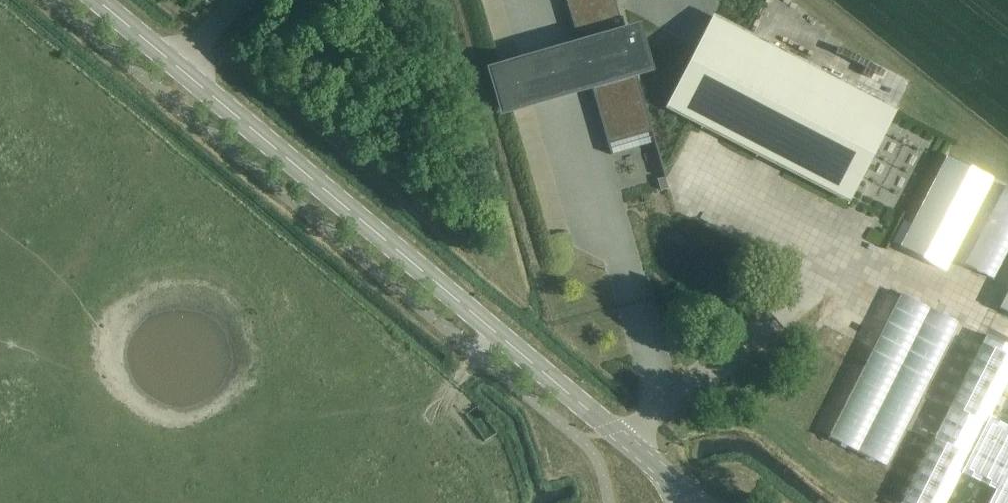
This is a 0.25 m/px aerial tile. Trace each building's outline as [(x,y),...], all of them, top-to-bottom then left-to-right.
[(578,42),(487,68),(501,117),(592,90),(611,156),(613,155),(610,144),(651,132),(665,179),(667,178),(637,77),(655,72),(641,23),(623,28),(615,0),(566,0),(578,42)] [(849,200),(895,110),(716,18),(669,108),(849,200)] [(947,272),(995,180),(947,156),(899,247),(947,272)] [(665,179),(659,180),(662,190),(669,188),(667,178),(665,179)] [(898,276),(896,286),(915,290),(917,279),(898,276)] [(999,310),(1007,314),(1007,293),(999,310)] [(873,352),(829,438),(887,467),(907,429),(959,324),(901,295),(873,352)] [(1007,381),(1007,344),(987,334),(902,502),(947,502),(1007,381)]
